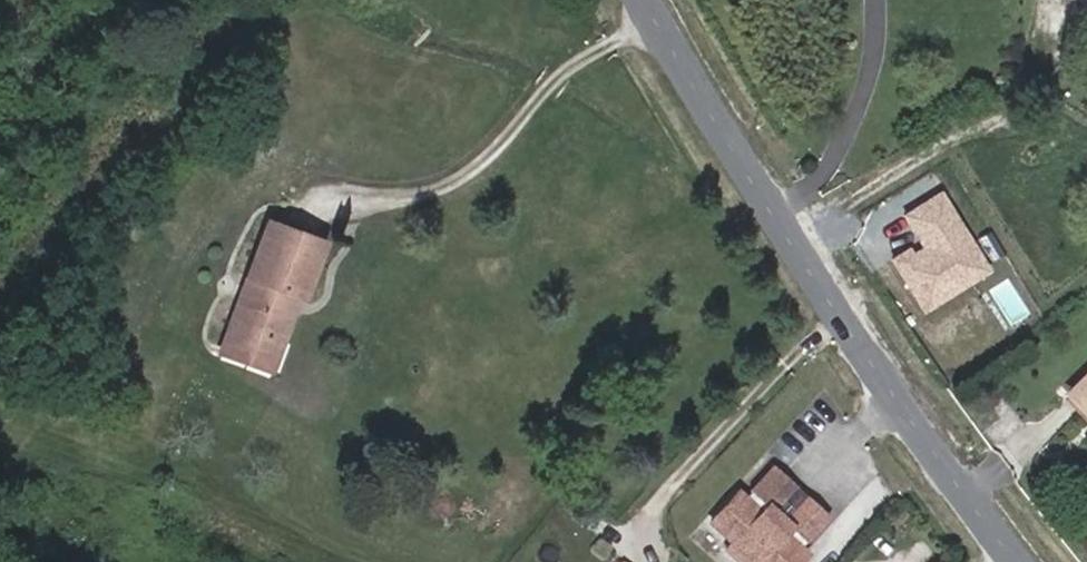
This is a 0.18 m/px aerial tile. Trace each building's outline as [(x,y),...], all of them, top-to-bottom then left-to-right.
[(891,257),(924,314),(996,273),(947,186),(902,212),(919,241),(891,257)] [(303,297),(323,242),(267,221),(218,351),(270,371),(283,337),(277,335),(292,293),(298,295),(303,297)] [(283,337),(298,295),(292,293),(277,335),(283,337)] [(1066,394),(1082,410),(1086,406),(1086,407),(1086,374),(1066,394)] [(825,517),(772,469),(745,498),(738,491),(710,522),(732,541),(726,548),(740,561),(796,561),(805,553),(798,546),(825,517)]
